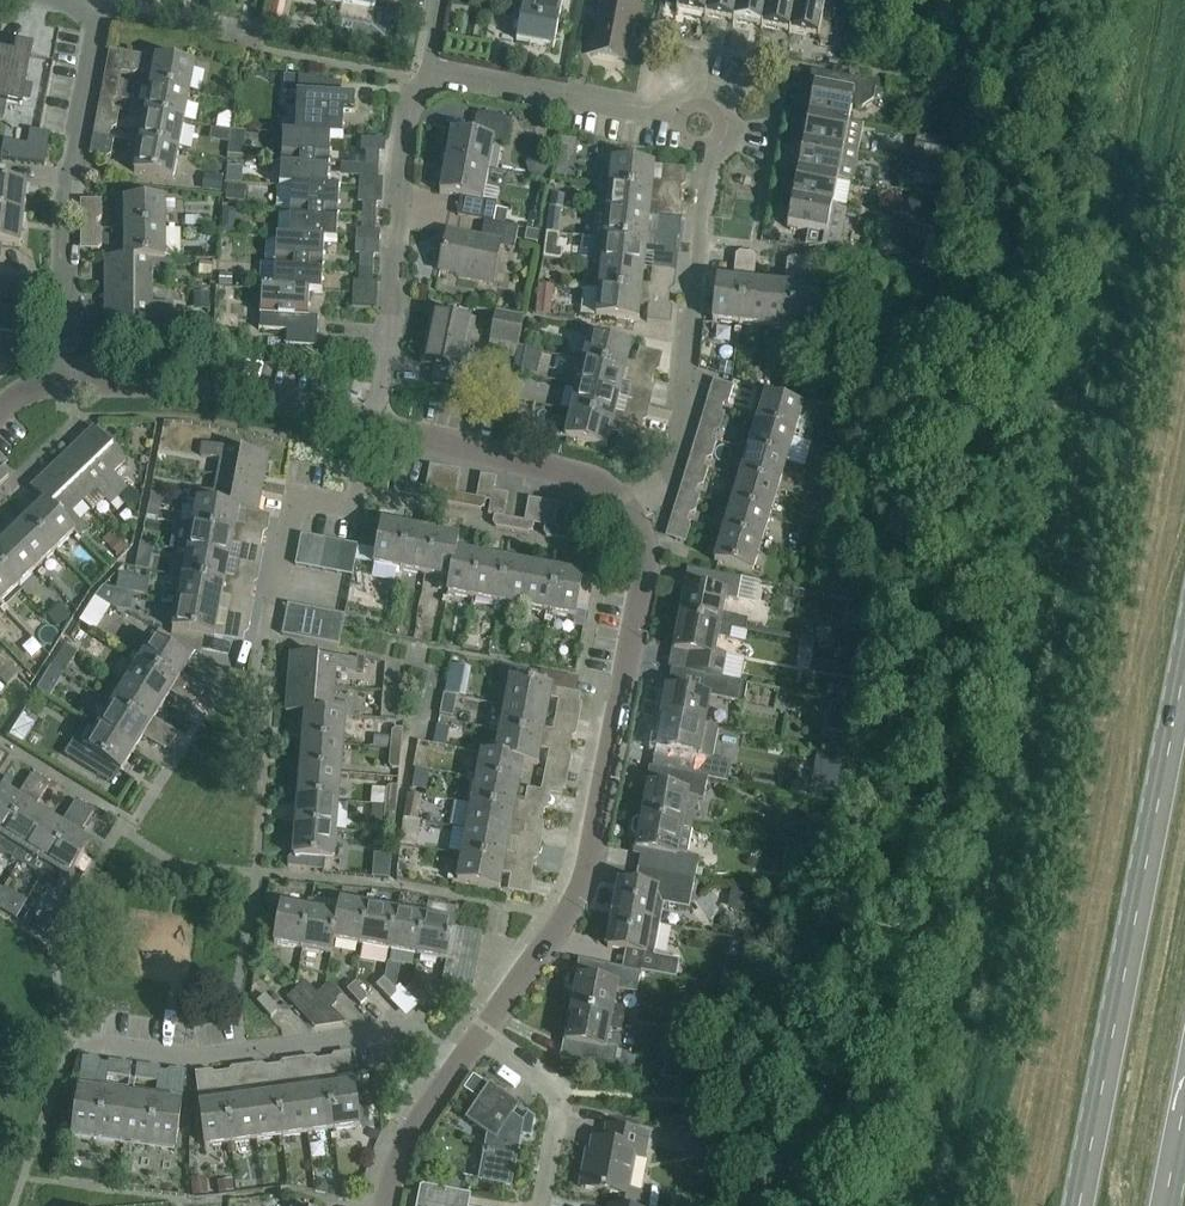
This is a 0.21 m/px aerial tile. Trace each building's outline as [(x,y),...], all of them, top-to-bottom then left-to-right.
[(279,0),(273,0),(269,19),(281,21),(285,1),(279,0)] [(316,1),(325,3),(324,7),(326,10),(331,11),(335,9),(336,5),(341,6),(338,22),(344,23),(342,34),(378,40),(384,12),(374,10),(376,0),(316,0),(316,1)] [(515,41),(553,48),(562,0),(523,0),(515,41)] [(585,53),(632,62),(635,42),(629,41),(633,24),(639,25),(642,6),(612,0),(595,0),(592,17),(597,18),(594,35),(589,34),(585,53)] [(676,11),(704,16),(707,0),(665,0),(664,7),(676,9),(676,11)] [(704,16),(732,22),(737,0),(707,0),(704,16)] [(766,0),(737,0),(732,22),(761,27),(766,0)] [(761,27),(788,32),(795,0),(766,0),(761,27)] [(829,0),(795,0),(788,32),(817,38),(817,39),(820,43),(826,45),(835,1),(829,0)] [(21,106),(32,48),(17,45),(15,56),(3,53),(0,52),(0,101),(21,106)] [(141,56),(113,51),(109,71),(133,75),(138,73),(141,56)] [(150,88),(189,95),(194,66),(155,59),(150,88)] [(810,82),(813,86),(808,115),(847,123),(850,107),(860,109),(872,101),(875,84),(810,71),(808,82),(810,82)] [(330,137),(330,138),(343,138),(344,113),(354,113),(355,97),(343,97),(343,84),(300,76),(299,94),(296,94),(294,134),(294,135),(330,137)] [(124,83),(113,81),(110,101),(117,102),(121,99),(124,83)] [(145,116),(183,123),(189,95),(150,88),(145,116)] [(119,111),(108,109),(104,129),(112,130),(116,128),(119,111)] [(808,115),(803,143),(856,153),(861,126),(847,123),(808,115)] [(183,123),(145,116),(139,144),(178,152),(183,123)] [(445,162),(488,170),(494,141),(507,143),(511,124),(476,117),(472,136),(450,131),(445,162)] [(31,131),(28,146),(47,149),(50,135),(31,131)] [(329,163),(330,138),(330,137),(294,135),(294,134),(281,133),(280,160),(329,163)] [(927,136),(923,156),(942,160),(946,140),(927,136)] [(113,139),(103,137),(99,157),(105,158),(110,155),(113,139)] [(563,137),(557,177),(566,179),(570,158),(577,159),(580,140),(563,137)] [(797,171),(836,179),(851,182),(856,153),(803,143),(797,171)] [(178,152),(139,144),(134,173),(173,180),(178,152)] [(364,164),(379,165),(380,152),(365,152),(364,164)] [(329,163),(280,160),(278,187),(290,188),(290,187),(327,189),(327,188),(329,163)] [(609,188),(680,195),(681,189),(677,184),(652,182),(653,166),(611,161),(609,188)] [(484,221),(491,223),(494,204),(482,201),(488,170),(445,162),(439,192),(461,198),(458,216),(484,221)] [(940,167),(916,163),(913,184),(936,188),(940,167)] [(379,165),(364,164),(364,178),(379,179),(379,165)] [(23,215),(26,184),(4,182),(6,167),(0,166),(0,213),(23,215)] [(797,171),(792,200),(831,207),(836,179),(797,171)] [(203,190),(221,192),(222,176),(204,174),(203,190)] [(225,200),(240,200),(241,185),(226,184),(225,200)] [(289,213),(338,216),(339,189),(327,188),(327,189),(290,187),(290,188),(289,213)] [(680,195),(609,188),(599,187),(597,212),(648,218),(650,202),(675,205),(679,202),(680,195)] [(551,194),(549,206),(560,208),(562,196),(551,194)] [(912,194),(908,214),(934,219),(938,199),(912,194)] [(792,200),(787,229),(807,232),(805,246),(838,250),(845,210),(831,207),(792,200)] [(101,201),(90,201),(91,221),(99,221),(102,218),(101,201)] [(125,230),(164,230),(163,201),(124,201),(125,230)] [(361,217),(376,217),(376,204),(362,204),(361,217)] [(549,208),(547,220),(559,221),(560,209),(549,208)] [(594,239),(675,246),(675,239),(672,235),(647,233),(648,218),(597,212),(594,239)] [(0,213),(0,244),(20,246),(23,215),(0,213)] [(324,240),(324,241),(336,242),(338,216),(289,213),(287,238),(324,240)] [(375,231),(375,229),(376,217),(361,217),(361,230),(375,231)] [(491,223),(484,221),(480,239),(447,231),(440,271),(459,275),(458,278),(491,285),(499,247),(514,250),(516,228),(491,223)] [(940,248),(942,230),(912,227),(911,245),(940,248)] [(102,229),(91,229),(91,250),(98,250),(102,246),(102,229)] [(164,230),(125,230),(125,258),(165,258),(164,230)] [(525,240),(537,243),(539,233),(527,230),(525,240)] [(323,266),(324,241),(324,240),(287,238),(275,237),(274,264),(323,266)] [(675,246),(594,239),(591,264),(601,265),(643,269),(645,253),(670,256),(674,253),(675,246)] [(717,279),(712,321),(739,324),(747,253),(740,252),(736,255),(733,281),(717,279)] [(764,326),(768,285),(753,283),(756,257),(753,254),(747,253),(739,324),(764,326)] [(358,268),(373,269),(373,256),(359,255),(358,268)] [(105,287),(152,287),(152,269),(172,270),(172,257),(165,258),(125,258),(105,258),(105,287)] [(768,285),(764,326),(790,329),(799,259),(791,258),(786,261),(783,286),(768,285)] [(799,259),(790,329),(816,332),(821,290),(805,288),(807,263),(804,259),(799,259)] [(309,292),(309,293),(321,294),(323,266),(274,264),(272,290),(309,292)] [(598,291),(670,298),(670,291),(667,287),(642,284),(643,269),(601,265),(598,291)] [(373,269),(358,268),(357,282),(372,283),(373,269)] [(218,284),(232,285),(232,274),(219,273),(218,284)] [(567,280),(567,305),(576,306),(577,281),(567,280)] [(152,287),(105,287),(106,315),(172,315),(172,304),(152,303),(152,287)] [(272,290),(260,289),(258,330),(286,332),(285,345),(316,347),(318,318),(308,317),(309,293),(309,292),(272,290)] [(670,298),(598,291),(595,317),(638,321),(640,305),(648,306),(647,322),(670,324),(672,308),(669,305),(670,298)] [(194,305),(209,305),(209,292),(194,293),(194,305)] [(549,315),(550,300),(536,299),(535,314),(549,315)] [(461,390),(464,372),(475,320),(431,311),(428,330),(432,331),(430,343),(425,342),(421,363),(436,366),(433,384),(461,390)] [(522,317),(495,312),(490,339),(517,344),(522,317)] [(190,325),(190,314),(176,315),(176,325),(190,325)] [(172,315),(106,315),(106,345),(152,345),(152,328),(172,328),(172,315)] [(0,323),(0,342),(17,344),(18,325),(0,323)] [(583,362),(653,379),(654,373),(651,368),(627,362),(631,346),(589,336),(583,362)] [(537,376),(539,364),(523,360),(520,372),(537,376)] [(577,387),(619,397),(622,382),(646,388),(651,386),(653,379),(583,362),(577,387)] [(722,384),(716,403),(723,405),(727,403),(732,387),(722,384)] [(619,397),(577,387),(571,412),(640,429),(642,423),(639,418),(615,412),(619,397)] [(756,424),(793,435),(802,407),(764,396),(756,424)] [(714,411),(708,431),(715,433),(719,431),(724,414),(714,411)] [(640,429),(571,412),(565,439),(606,448),(610,432),(634,438),(639,436),(640,429)] [(747,451),(785,462),(793,435),(756,424),(747,451)] [(119,497),(127,489),(113,475),(125,461),(93,429),(72,449),(119,497)] [(705,439),(700,458),(706,460),(711,458),(715,442),(705,439)] [(218,477),(262,486),(268,457),(203,444),(200,457),(221,461),(218,477)] [(72,449),(51,469),(83,503),(95,492),(110,506),(119,497),(72,449)] [(785,462),(747,451),(739,479),(777,491),(785,462)] [(697,466),(691,486),(698,488),(702,486),(707,469),(697,466)] [(44,502),(73,533),(76,536),(74,539),(77,542),(80,540),(83,543),(92,535),(71,514),(83,503),(51,469),(31,489),(44,502)] [(389,475),(376,472),(373,490),(386,493),(389,475)] [(262,486),(218,477),(215,493),(194,489),(192,502),(196,503),(238,511),(257,514),(262,486)] [(768,517),(777,491),(739,479),(731,507),(768,517)] [(412,498),(414,488),(394,484),(393,491),(395,495),(412,498)] [(141,499),(130,487),(120,497),(131,508),(141,499)] [(414,488),(412,498),(428,501),(432,498),(434,492),(414,488)] [(463,508),(464,498),(445,494),(443,500),(446,504),(463,508)] [(689,494),(683,513),(689,515),(694,513),(699,497),(689,494)] [(464,498),(463,508),(478,511),(483,508),(484,502),(464,498)] [(73,533),(44,502),(25,520),(54,551),(73,533)] [(191,527),(262,541),(263,534),(260,530),(236,525),(238,511),(196,503),(191,527)] [(760,545),(768,517),(731,507),(722,534),(760,545)] [(513,521),(492,517),(491,525),(493,527),(511,530),(513,521)] [(54,551),(25,520),(7,538),(36,569),(54,551)] [(531,532),(532,525),(513,521),(511,530),(527,533),(531,532)] [(680,521),(675,540),(685,543),(689,528),(687,523),(680,521)] [(398,570),(407,528),(381,523),(373,565),(398,570)] [(187,552),(229,560),(231,545),(256,550),(261,547),(262,541),(191,527),(187,552)] [(543,533),(545,537),(562,540),(564,531),(544,527),(543,533)] [(424,575),(431,533),(407,528),(398,570),(424,575)] [(582,541),(583,534),(564,531),(562,540),(577,543),(582,541)] [(449,580),(455,551),(457,538),(431,533),(424,575),(449,580)] [(760,545),(722,534),(714,561),(752,573),(760,545)] [(309,568),(314,538),(299,535),(293,565),(309,568)] [(117,537),(108,545),(118,556),(127,548),(117,537)] [(0,544),(0,568),(17,586),(36,569),(7,538),(0,544)] [(322,570),(327,540),(314,538),(309,568),(322,570)] [(327,540),(322,570),(336,573),(341,543),(327,540)] [(351,576),(357,546),(341,543),(336,573),(351,576)] [(473,599),(480,556),(455,551),(449,580),(447,594),(473,599)] [(229,560),(187,552),(182,578),(252,591),(253,585),(250,580),(226,576),(229,560)] [(498,604),(506,561),(480,556),(473,599),(498,604)] [(524,609),(532,566),(506,561),(498,604),(524,609)] [(532,566),(524,609),(549,613),(557,571),(532,566)] [(17,586),(0,568),(0,603),(17,586)] [(557,571),(549,613),(574,618),(582,576),(557,571)] [(684,592),(679,619),(731,629),(745,632),(746,626),(747,620),(734,617),(722,615),(725,598),(736,600),(741,579),(707,573),(704,591),(687,587),(685,587),(684,592)] [(133,580),(117,577),(115,591),(131,594),(133,580)] [(252,591),(182,578),(177,604),(219,612),(222,596),(247,601),(251,598),(252,591)] [(219,612),(177,604),(172,629),(206,636),(203,648),(236,654),(238,641),(242,642),(244,635),(241,631),(216,626),(219,612)] [(294,638),(300,608),(286,605),(281,635),(294,638)] [(308,640),(314,610),(300,608),(294,638),(308,640)] [(322,643),(328,613),(314,610),(308,640),(322,643)] [(328,613),(322,643),(336,645),(342,616),(328,613)] [(674,645),(673,652),(689,655),(686,671),(704,675),(706,675),(722,678),(725,661),(726,656),(714,654),(717,638),(729,640),(731,629),(679,619),(674,645)] [(139,661),(200,699),(204,693),(203,688),(181,675),(189,662),(153,639),(139,661)] [(60,651),(73,659),(77,652),(65,645),(60,651)] [(290,654),(288,683),(334,687),(336,670),(356,672),(357,660),(290,654)] [(125,683),(162,705),(170,692),(192,706),(197,705),(200,699),(139,661),(125,683)] [(7,686),(20,674),(12,666),(0,677),(0,679),(7,686)] [(63,675),(51,667),(37,689),(50,697),(63,675)] [(666,688),(660,718),(705,727),(710,696),(738,702),(741,682),(722,678),(706,675),(704,675),(700,694),(670,689),(668,688),(666,688)] [(505,707),(547,715),(550,699),(574,703),(579,702),(580,693),(510,680),(505,707)] [(112,705),(173,742),(177,737),(176,731),(154,717),(162,705),(125,683),(112,705)] [(334,687),(288,683),(285,712),(305,714),(345,718),(352,718),(353,705),(333,703),(334,687)] [(173,742),(112,705),(98,727),(134,749),(142,736),(162,749),(169,749),(173,742)] [(547,715),(505,707),(500,732),(570,745),(572,737),(569,734),(544,730),(547,715)] [(305,714),(302,741),(343,744),(345,718),(305,714)] [(660,718),(654,749),(656,749),(658,749),(688,755),(685,774),(687,774),(708,778),(727,782),(730,762),(712,759),(717,729),(705,727),(660,718)] [(134,749),(98,727),(86,719),(72,742),(84,749),(107,764),(102,772),(119,783),(123,777),(121,772),(120,772),(134,749)] [(445,746),(449,727),(437,725),(434,744),(445,746)] [(390,749),(401,750),(403,729),(397,728),(392,732),(390,749)] [(569,752),(570,745),(500,732),(496,755),(523,761),(523,762),(537,765),(540,750),(565,754),(569,752)] [(300,770),(340,774),(343,744),(302,741),(300,770)] [(401,750),(390,749),(389,765),(392,769),(399,769),(401,750)] [(518,787),(523,762),(523,761),(496,755),(481,753),(476,779),(518,787)] [(340,774),(300,770),(297,799),(338,802),(340,774)] [(646,790),(641,817),(694,827),(699,799),(704,800),(708,778),(687,774),(685,774),(668,771),(665,789),(648,786),(647,786),(646,790)] [(41,778),(35,774),(31,775),(17,797),(3,789),(0,794),(0,843),(41,778)] [(41,778),(0,843),(0,849),(20,862),(48,817),(34,808),(48,787),(46,782),(41,778)] [(515,802),(518,787),(476,779),(472,804),(542,818),(543,811),(540,807),(515,802)] [(561,795),(562,788),(559,784),(540,781),(538,791),(549,793),(561,795)] [(385,806),(395,807),(397,787),(391,786),(386,789),(385,806)] [(297,799),(294,828),(335,832),(338,802),(297,799)] [(60,825),(48,817),(20,862),(41,875),(84,806),(78,802),(74,803),(60,825)] [(541,824),(542,818),(472,804),(467,829),(508,838),(511,822),(536,827),(541,824)] [(84,806),(41,875),(57,885),(62,877),(69,881),(92,845),(78,836),(91,814),(90,809),(84,806)] [(395,807),(385,806),(384,824),(386,826),(394,827),(395,807)] [(634,822),(632,833),(635,837),(637,837),(636,844),(635,849),(645,851),(657,853),(653,871),(657,872),(695,879),(699,857),(689,855),(694,827),(641,817),(641,820),(638,820),(634,822)] [(335,832),(294,828),(292,856),(291,856),(288,860),(287,866),(327,870),(328,860),(333,860),(335,832)] [(505,853),(508,838),(467,829),(462,855),(532,868),(534,861),(530,858),(505,853)] [(531,875),(532,868),(462,855),(457,881),(498,888),(501,873),(526,878),(531,875)] [(619,883),(613,916),(660,925),(664,904),(689,909),(695,879),(657,872),(654,890),(638,887),(636,886),(619,883)] [(362,946),(369,906),(340,901),(338,914),(333,941),(362,946)] [(302,949),(309,909),(281,904),(274,944),(302,949)] [(390,951),(397,911),(369,906),(362,946),(390,951)] [(32,907),(25,920),(44,931),(51,919),(32,907)] [(309,909),(302,949),(330,954),(333,941),(338,914),(309,909)] [(419,957),(426,917),(397,911),(390,951),(419,957)] [(613,916),(607,947),(624,951),(630,952),(642,954),(639,972),(640,973),(676,979),(679,961),(654,956),(660,925),(613,916)] [(426,917),(419,957),(446,962),(447,956),(450,942),(452,927),(453,922),(426,917)] [(452,927),(450,942),(480,947),(482,933),(452,927)] [(480,947),(450,942),(447,956),(477,962),(480,947)] [(447,956),(446,962),(444,971),(474,976),(477,962),(447,956)] [(576,984),(571,1010),(623,1020),(625,1009),(613,1007),(617,990),(636,994),(640,973),(639,972),(636,972),(636,971),(626,969),(621,968),(605,965),(601,984),(577,979),(576,984)] [(384,979),(376,986),(391,1000),(396,995),(396,990),(384,979)] [(353,983),(345,990),(362,1007),(366,1002),(366,997),(353,983)] [(414,984),(406,992),(419,1006),(425,1001),(425,996),(414,984)] [(325,989),(318,997),(332,1010),(336,1005),(336,1000),(325,989)] [(296,993),(288,1000),(302,1015),(306,1011),(306,1005),(296,993)] [(266,995),(258,1003),(272,1018),(278,1013),(278,1008),(266,995)] [(566,1036),(565,1041),(589,1046),(586,1065),(613,1070),(617,1048),(606,1046),(609,1030),(621,1032),(623,1020),(571,1010),(566,1036)] [(354,1086),(338,1088),(336,1077),(353,1074),(350,1053),(335,1055),(330,1060),(324,1061),(333,1132),(359,1129),(354,1086)] [(98,1141),(105,1094),(106,1086),(107,1076),(109,1065),(102,1064),(98,1059),(84,1056),(81,1079),(94,1081),(93,1092),(78,1090),(72,1138),(98,1141)] [(107,1076),(106,1086),(128,1089),(132,1065),(109,1061),(109,1065),(107,1076)] [(302,1093),(307,1135),(333,1132),(324,1061),(317,1062),(314,1066),(317,1091),(302,1093)] [(157,1093),(160,1072),(161,1069),(138,1065),(134,1090),(157,1093)] [(272,1067),(281,1139),(307,1135),(302,1093),(286,1095),(283,1070),(279,1066),(272,1067)] [(251,1099),(256,1142),(281,1139),(272,1067),(266,1068),(263,1072),(266,1097),(251,1099)] [(156,1101),(149,1148),(176,1152),(182,1104),(168,1103),(169,1095),(172,1069),(171,1069),(166,1073),(160,1072),(157,1093),(156,1101)] [(221,1074),(230,1145),(256,1142),(251,1099),(236,1101),(233,1076),(228,1073),(221,1074)] [(230,1145),(221,1074),(216,1074),(212,1079),(215,1104),(200,1106),(205,1148),(230,1145)] [(473,1076),(463,1091),(479,1102),(467,1119),(488,1133),(485,1152),(482,1152),(482,1156),(484,1156),(479,1180),(510,1186),(520,1132),(532,1134),(535,1118),(528,1113),(522,1121),(513,1115),(519,1107),(517,1106),(489,1087),(473,1076)] [(105,1094),(98,1141),(123,1145),(130,1097),(105,1094)] [(130,1097),(123,1145),(149,1148),(156,1101),(130,1097)] [(640,1193),(626,1191),(632,1157),(643,1159),(647,1135),(607,1128),(604,1142),(592,1140),(588,1163),(585,1162),(580,1188),(620,1195),(619,1205),(638,1205),(640,1193)] [(444,1177),(443,1186),(460,1189),(462,1180),(444,1177)] [(422,1186),(418,1205),(468,1205),(470,1195),(422,1186)]
